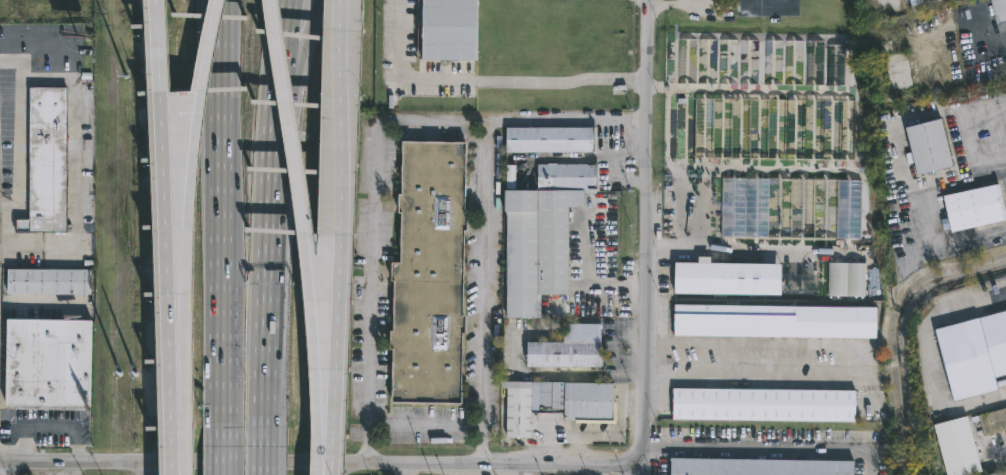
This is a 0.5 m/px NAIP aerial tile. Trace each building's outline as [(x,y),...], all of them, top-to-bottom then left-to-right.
[(423,62),(424,0),(477,0),(477,63),(423,62)] [(914,12),(911,0),(936,0),(938,6),(914,12)] [(981,25),(974,0),(1005,0),(1005,24),(998,26),(997,23),(986,27),(985,24),(981,25)] [(982,33),(985,47),(995,45),(997,56),(994,57),(996,61),(1000,60),(1003,70),(980,75),(979,72),(963,76),(960,64),(968,62),(965,47),(970,46),(968,36),(982,33)] [(759,84),(678,84),(678,39),(760,39),(759,84)] [(888,39),(891,53),(904,50),(912,87),(888,92),(880,56),(876,57),(872,43),(888,39)] [(824,41),(824,45),(844,46),(845,86),(764,86),(764,41),(824,41)] [(68,86),(67,232),(66,232),(66,235),(54,235),(54,232),(17,232),(15,222),(17,222),(17,219),(30,219),(30,86),(68,86)] [(857,101),(856,159),(675,156),(676,98),(857,101)] [(950,165),(914,174),(902,126),(938,117),(950,165)] [(508,152),(508,127),(595,127),(595,152),(508,152)] [(467,143),(466,212),(469,212),(469,230),(466,230),(464,316),(467,316),(466,332),(464,332),(462,403),(394,401),(395,349),(392,349),(392,331),(395,331),(396,281),(392,281),(393,262),(402,262),(403,213),(400,213),(400,194),(403,194),(404,142),(467,143)] [(538,167),(593,166),(593,190),(584,190),(538,190),(538,167)] [(862,180),(861,240),(722,237),(723,178),(862,180)] [(1005,217),(948,230),(940,194),(997,182),(1005,217)] [(538,190),(507,191),(507,319),(538,319),(538,295),(567,295),(567,208),(584,208),(584,190),(538,190)] [(713,256),(713,262),(765,263),(765,295),(677,293),(678,261),(700,261),(700,256),(713,256)] [(864,296),(827,296),(827,262),(864,262),(864,296)] [(91,294),(8,294),(8,269),(92,269),(91,294)] [(740,302),(740,305),(879,307),(879,338),(675,335),(676,304),(727,305),(727,302),(740,302)] [(938,329),(1005,311),(1005,375),(997,377),(1000,389),(957,400),(938,329)] [(93,320),(91,406),(7,405),(8,318),(93,320)] [(564,323),(602,324),(601,367),(528,366),(528,341),(563,341),(564,323)] [(502,382),(617,383),(616,422),(566,421),(566,414),(532,413),(531,438),(501,437),(502,382)] [(852,394),(852,421),(670,418),(671,388),(852,391),(852,394)] [(974,417),(1005,408),(1005,431),(986,436),(982,422),(976,423),(974,417)] [(857,461),(857,474),(673,474),(673,458),(857,461)]
